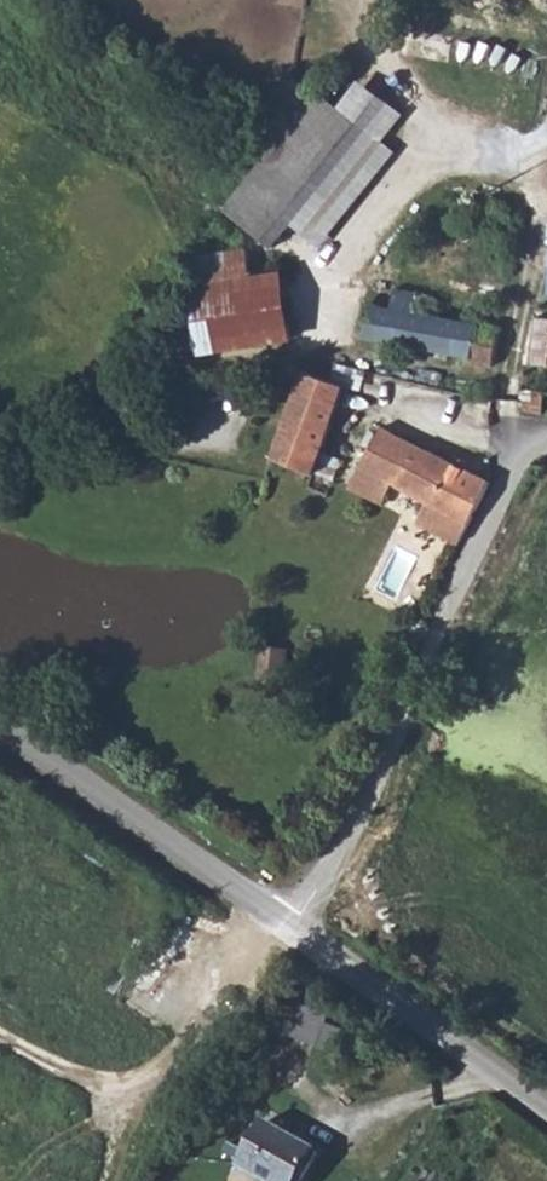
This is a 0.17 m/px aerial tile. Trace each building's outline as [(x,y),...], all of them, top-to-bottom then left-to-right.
[(295,114),(280,135),(292,206),(335,144),(295,114)] [(256,251),(189,259),(203,354),(288,342),(280,279),(260,280),(256,251)] [(364,305),(360,340),(424,352),(423,362),(443,365),(445,356),(466,361),(466,365),(490,370),(497,330),(438,317),(440,299),(395,289),(392,310),(364,305)] [(296,394),(270,458),(329,480),(336,463),(318,454),(345,389),(327,383),(300,372),(293,372),(291,382),(298,386),(296,394)] [(519,390),(520,411),(545,412),(544,392),(519,390)] [(421,524),(463,544),(487,481),(380,429),(351,490),(383,505),(393,486),(431,503),(421,524)] [(271,637),(269,677),(292,678),(295,637),(271,637)] [(265,1180),(293,1180),(311,1153),(264,1123),(237,1164),(265,1180)]
